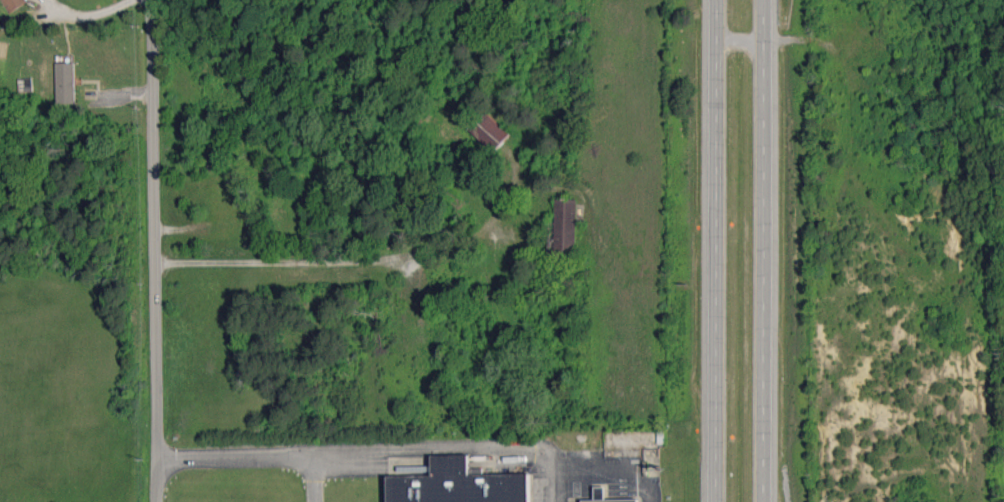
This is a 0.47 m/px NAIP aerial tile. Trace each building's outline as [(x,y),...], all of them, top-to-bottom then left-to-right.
[(26,4),(24,0),(0,0),(6,13),(26,4)] [(74,63),(56,63),(57,103),(75,103),(74,63)] [(489,143),(488,144),(494,150),(509,134),(488,115),(480,124),(486,130),(480,136),(489,143)] [(554,254),(575,254),(576,199),(555,199),(554,254)] [(482,474),(482,468),(468,468),(468,455),(431,455),(432,475),(388,476),(388,501),(530,501),(529,473),(482,474)]
